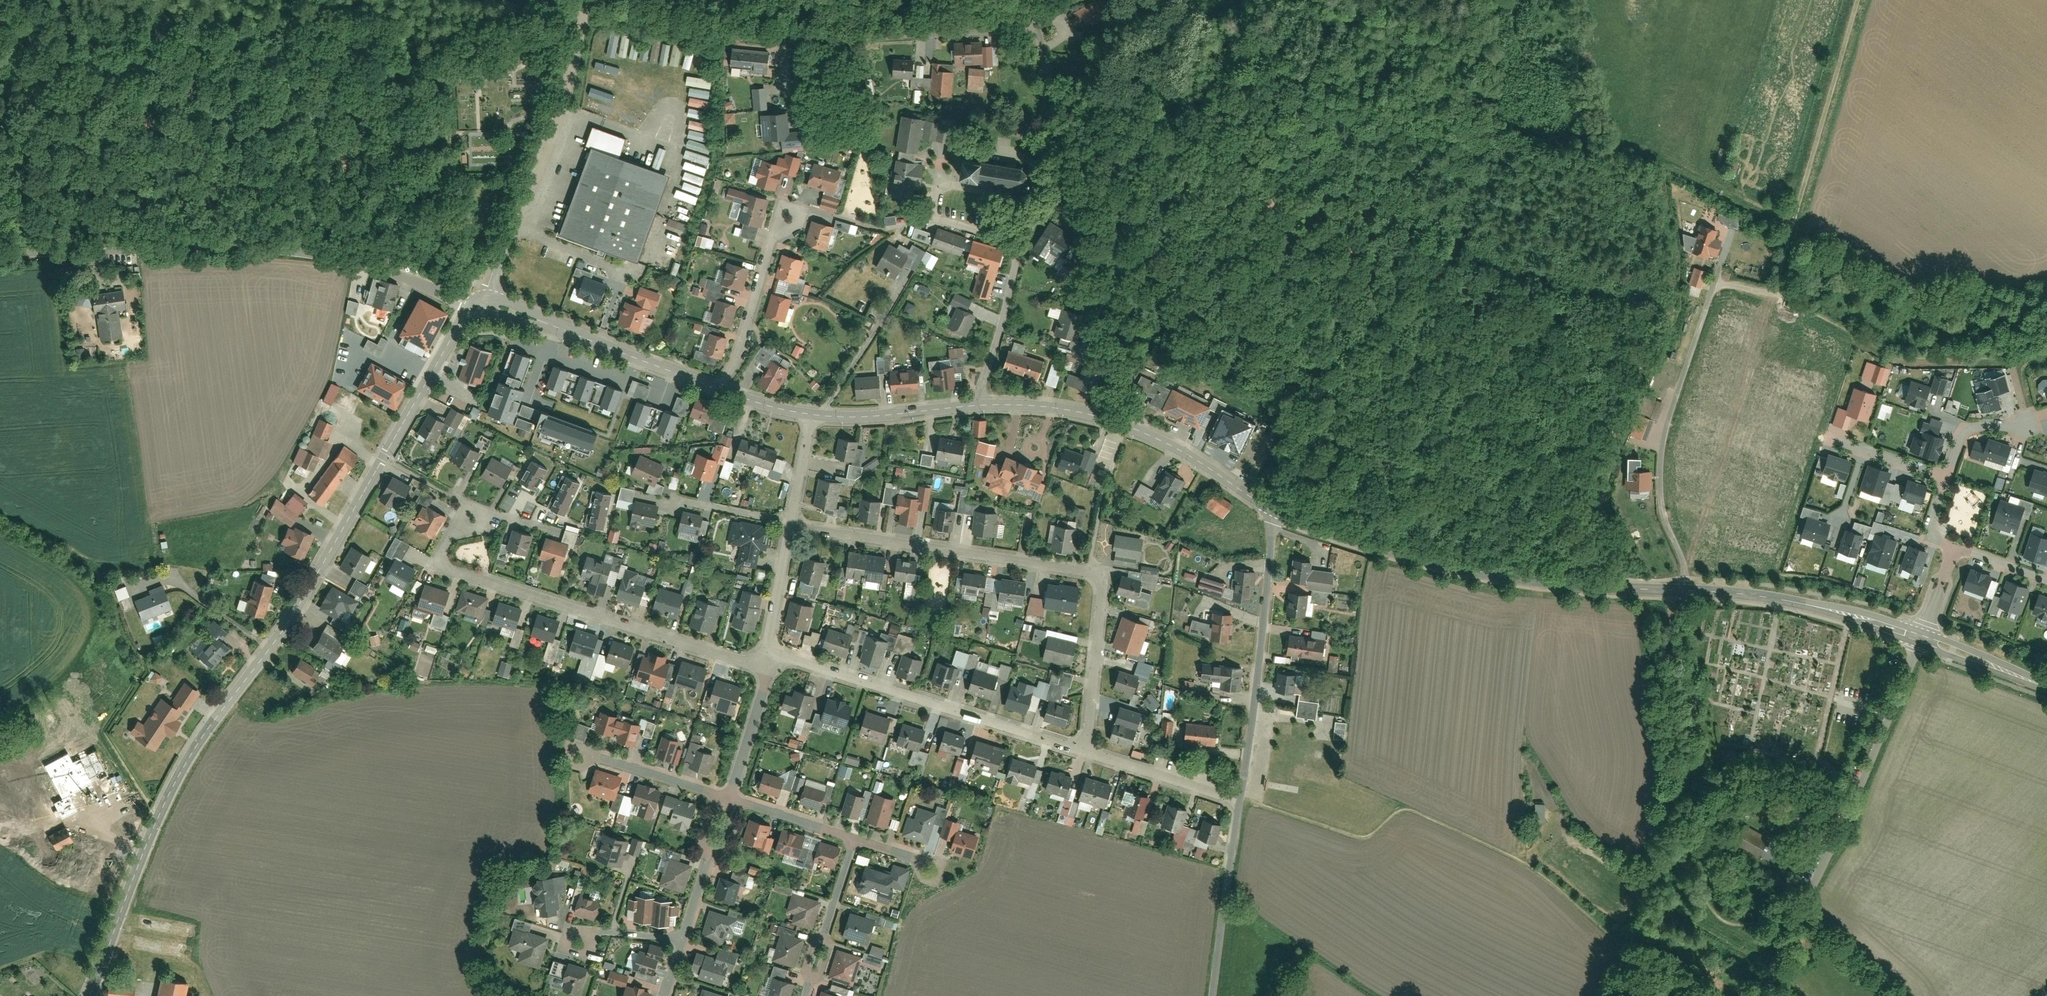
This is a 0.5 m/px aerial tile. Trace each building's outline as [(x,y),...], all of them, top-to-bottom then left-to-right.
[(1073,8),(1081,24),(1099,15),(1091,0),(1089,0),(1073,8)] [(630,58),(639,60),(646,38),(637,35),(630,58)] [(643,59),(692,68),(692,71),(701,73),(705,47),(647,37),(643,59)] [(956,44),(958,66),(985,64),(984,49),(983,42),(956,44)] [(995,48),(984,49),(985,64),(985,68),(996,67),(995,48)] [(771,75),(773,53),(736,49),(733,71),(771,75)] [(600,52),(597,60),(620,69),(623,61),(600,52)] [(915,77),(917,77),(918,61),(895,60),(894,77),(915,77)] [(597,64),(593,72),(616,80),(619,72),(597,64)] [(971,70),(970,92),(986,92),(987,70),(971,70)] [(936,78),(935,92),(935,98),(956,98),(957,72),(936,72),(936,78)] [(595,76),(593,83),(614,91),(617,83),(595,76)] [(917,77),(915,77),(915,91),(935,92),(936,78),(917,77)] [(593,86),(590,93),(611,102),(614,95),(593,86)] [(714,98),(715,90),(692,88),(691,96),(714,98)] [(755,89),(756,110),(770,109),(769,89),(755,89)] [(693,97),(691,105),(714,110),(715,102),(693,97)] [(591,99),(588,107),(612,115),(615,107),(591,99)] [(728,125),(738,124),(737,113),(727,114),(728,125)] [(764,116),(765,141),(793,140),(792,115),(764,116)] [(901,151),(919,154),(922,138),(924,120),(903,117),(898,151),(901,151)] [(714,132),(716,124),(691,118),(689,126),(714,132)] [(940,123),(924,120),(922,138),(937,141),(940,123)] [(595,128),(588,145),(594,148),(561,234),(640,264),(674,178),(620,158),(627,141),(595,128)] [(713,142),(715,136),(693,129),(691,136),(713,142)] [(695,140),(692,147),(713,155),(716,148),(695,140)] [(691,150),(688,158),(709,165),(712,157),(691,150)] [(900,160),(917,163),(919,154),(901,151),(900,160)] [(757,185),(778,192),(784,173),(799,178),(805,160),(788,155),(787,158),(780,156),(778,165),(764,161),(757,185)] [(1732,159),(1728,174),(1737,177),(1742,161),(1732,159)] [(898,160),(892,197),(920,202),(926,165),(917,163),(900,160),(898,160)] [(962,178),(1020,188),(1028,184),(1030,174),(1023,169),(965,160),(962,178)] [(701,193),(706,176),(707,177),(710,168),(687,161),(679,186),(701,193)] [(809,186),(837,195),(844,172),(816,163),(809,186)] [(760,227),(763,228),(772,200),(732,188),(729,200),(744,205),(739,221),(747,223),(760,227)] [(844,200),(826,195),(823,208),(841,212),(844,200)] [(1719,221),(1741,228),(1744,219),(1722,212),(1719,221)] [(888,225),(899,223),(897,214),(886,216),(888,225)] [(669,225),(685,229),(686,222),(670,218),(669,225)] [(837,220),(835,228),(858,234),(860,226),(837,220)] [(1716,226),(1699,220),(1688,253),(1707,259),(1709,254),(1714,255),(1720,238),(1713,236),(1716,226)] [(1061,256),(1074,234),(1052,221),(1032,253),(1045,261),(1052,251),(1061,256)] [(806,246),(828,252),(835,228),(813,222),(806,246)] [(757,240),(760,227),(747,223),(743,236),(757,240)] [(914,238),(934,246),(937,235),(917,228),(914,238)] [(963,256),(969,239),(940,228),(937,235),(934,246),(963,256)] [(714,250),(717,240),(700,236),(697,246),(714,250)] [(982,267),(999,271),(1004,247),(973,241),(968,265),(982,267)] [(901,244),(898,250),(911,257),(907,265),(918,271),(928,252),(914,244),(911,250),(901,244)] [(878,268),(898,280),(907,265),(911,257),(898,250),(890,246),(878,268)] [(782,279),(799,284),(801,279),(806,261),(784,255),(777,278),(782,279)] [(725,285),(745,291),(752,270),(730,263),(723,284),(725,285)] [(584,276),(592,279),(595,272),(578,266),(576,273),(584,276)] [(993,299),(999,271),(982,267),(976,296),(993,299)] [(1708,270),(1694,267),(1689,287),(1703,290),(1708,270)] [(578,295),(600,303),(606,283),(592,279),(584,276),(578,295)] [(779,287),(804,294),(808,281),(801,279),(799,284),(782,279),(779,287)] [(83,280),(69,283),(71,299),(76,304),(84,303),(90,307),(94,307),(95,314),(97,313),(101,340),(121,337),(117,310),(126,309),(123,292),(92,296),(93,300),(89,300),(85,298),(83,280)] [(393,311),(398,285),(378,281),(372,307),(393,311)] [(723,292),(725,285),(723,284),(710,281),(708,288),(711,289),(723,292)] [(694,292),(704,295),(706,287),(696,285),(694,292)] [(920,293),(928,297),(932,288),(924,285),(920,293)] [(642,287),(636,304),(652,309),(659,311),(665,294),(642,287)] [(779,287),(777,295),(793,300),(802,302),(804,294),(779,287)] [(723,292),(711,289),(709,297),(719,300),(725,302),(728,294),(723,292)] [(960,307),(969,312),(974,301),(958,292),(952,303),(960,307)] [(767,318),(786,324),(793,300),(777,295),(774,295),(767,318)] [(350,299),(347,313),(358,315),(360,301),(350,299)] [(399,344),(414,352),(418,344),(427,349),(446,313),(420,299),(400,334),(403,336),(399,344)] [(725,302),(719,300),(713,322),(733,328),(739,306),(725,302)] [(636,304),(627,301),(619,325),(644,333),(652,309),(636,304)] [(1054,305),(1051,315),(1061,318),(1064,308),(1054,305)] [(948,328),(966,338),(977,316),(969,312),(960,307),(948,328)] [(1059,337),(1077,341),(1083,316),(1065,311),(1059,337)] [(712,334),(721,336),(722,330),(697,323),(695,329),(712,334)] [(724,359),(730,339),(721,336),(712,334),(706,354),(720,358),(724,359)] [(382,357),(390,339),(383,336),(380,343),(370,338),(365,349),(382,357)] [(497,354),(473,345),(467,362),(461,379),(485,388),(497,354)] [(795,356),(803,359),(807,349),(799,346),(795,356)] [(952,358),(967,357),(967,349),(952,350),(952,358)] [(518,421),(528,391),(522,389),(533,357),(512,350),(491,411),(518,421)] [(718,366),(720,358),(706,354),(697,351),(695,359),(718,366)] [(1007,376),(1038,385),(1044,362),(1013,353),(1007,376)] [(894,373),(896,373),(896,356),(887,357),(887,360),(888,373),(894,373)] [(1889,364),(1865,357),(1859,375),(1884,382),(1889,364)] [(880,374),(888,373),(887,360),(879,360),(880,374)] [(1095,390),(1101,369),(1069,360),(1063,382),(1095,390)] [(761,385),(779,394),(791,371),(774,361),(761,385)] [(1053,363),(1049,384),(1060,386),(1063,365),(1053,363)] [(395,408),(408,383),(372,364),(359,389),(395,408)] [(548,386),(561,391),(568,370),(555,365),(548,386)] [(1987,383),(1973,387),(1979,409),(2000,402),(1996,389),(2007,386),(2001,366),(1983,371),(1987,383)] [(958,389),(956,368),(933,371),(936,392),(958,389)] [(1948,373),(1934,370),(1931,382),(1930,386),(1944,389),(1948,373)] [(894,394),(922,393),(921,372),(896,373),(894,373),(894,394)] [(1149,403),(1165,410),(1176,389),(1146,373),(1139,387),(1153,395),(1149,403)] [(580,374),(573,395),(589,400),(596,380),(580,374)] [(1931,382),(1909,375),(1901,399),(1924,406),(1930,386),(1931,382)] [(883,399),(882,376),(857,377),(857,400),(883,399)] [(629,395),(648,401),(654,385),(635,379),(629,395)] [(817,392),(821,387),(815,381),(811,385),(817,392)] [(1876,389),(1851,381),(1844,404),(1835,405),(1830,422),(1846,427),(1850,413),(1867,418),(1876,389)] [(334,404),(343,386),(333,382),(325,400),(334,404)] [(625,390),(609,385),(601,405),(617,411),(625,390)] [(1165,410),(1200,428),(1202,423),(1211,406),(1176,389),(1165,410)] [(680,396),(675,411),(688,415),(693,400),(680,396)] [(700,397),(693,415),(714,423),(721,405),(700,397)] [(1211,406),(1202,423),(1247,446),(1260,420),(1215,398),(1211,406)] [(652,407),(638,401),(631,422),(645,427),(652,407)] [(1875,415),(1888,419),(1892,407),(1879,403),(1875,415)] [(471,416),(480,419),(483,408),(474,406),(471,416)] [(448,422),(443,431),(454,437),(467,415),(454,408),(446,421),(448,422)] [(682,416),(666,410),(659,431),(674,436),(682,416)] [(446,421),(430,413),(419,433),(428,438),(437,443),(438,441),(443,431),(448,422),(446,421)] [(595,454),(602,435),(547,416),(541,435),(595,454)] [(974,435),(988,436),(989,421),(975,420),(974,435)] [(327,444),(334,426),(319,421),(307,453),(300,450),(294,466),(313,474),(318,461),(325,464),(332,446),(327,444)] [(1923,435),(1912,432),(1907,449),(1937,458),(1945,432),(1925,426),(1923,435)] [(1982,440),(1971,436),(1965,452),(2004,466),(2013,441),(1985,431),(1982,440)] [(478,447),(490,451),(493,439),(482,435),(478,447)] [(437,443),(428,438),(423,446),(435,453),(441,442),(438,441),(437,443)] [(780,451),(744,438),(737,457),(773,470),(780,451)] [(837,459),(857,463),(860,448),(861,442),(841,438),(837,459)] [(942,439),(939,459),(964,463),(967,443),(942,439)] [(997,444),(981,441),(977,465),(992,467),(993,462),(997,444)] [(454,460),(473,470),(483,453),(464,442),(454,460)] [(719,442),(714,458),(721,460),(727,462),(732,446),(719,442)] [(868,450),(860,448),(857,463),(857,465),(865,466),(868,450)] [(1849,456),(1825,448),(1818,470),(1842,478),(1849,456)] [(357,459),(343,449),(309,500),(323,509),(357,459)] [(1080,471),(1086,456),(1067,449),(1061,464),(1080,471)] [(1086,456),(1080,471),(1092,476),(1101,454),(1089,449),(1086,456)] [(693,474),(714,481),(721,460),(714,458),(700,453),(693,474)] [(924,464),(935,466),(936,455),(926,453),(924,464)] [(505,485),(515,468),(492,455),(481,475),(504,487),(505,485)] [(667,466),(643,455),(634,475),(658,487),(667,466)] [(991,488),(1010,496),(1016,481),(1038,490),(1044,476),(1036,472),(1038,468),(1006,455),(1002,466),(993,462),(992,467),(987,479),(993,482),(991,488)] [(1626,473),(1638,472),(1638,466),(1641,466),(1641,459),(1626,459),(1626,473)] [(521,481),(538,490),(549,469),(533,460),(521,481)] [(1891,467),(1867,460),(1859,487),(1883,494),(1891,467)] [(2034,465),(2028,486),(2046,492),(2046,469),(2034,465)] [(1186,482),(1166,471),(1156,490),(1152,497),(1172,508),(1186,482)] [(1626,473),(1626,488),(1651,488),(1650,472),(1638,472),(1626,473)] [(1926,481),(1904,474),(1899,494),(1920,500),(1926,481)] [(403,503),(413,486),(392,475),(379,498),(392,505),(395,498),(403,503)] [(551,506),(569,515),(586,485),(568,475),(551,506)] [(815,505),(839,510),(840,505),(844,483),(820,478),(815,505)] [(1152,497),(1156,490),(1143,483),(1136,495),(1149,502),(1152,497)] [(923,498),(921,508),(931,510),(935,487),(924,486),(923,498)] [(621,508),(636,511),(638,502),(640,490),(625,487),(621,508)] [(890,487),(887,503),(901,505),(903,495),(904,489),(890,487)] [(426,505),(430,507),(436,496),(424,490),(418,501),(426,505)] [(591,526),(608,530),(616,496),(598,492),(591,526)] [(1215,494),(1206,507),(1223,519),(1232,506),(1215,494)] [(923,498),(903,495),(901,505),(900,513),(905,514),(903,523),(918,526),(921,508),(923,498)] [(307,506),(294,496),(285,508),(278,502),(269,513),(292,530),(300,520),(297,518),(307,506)] [(2025,503),(1999,496),(1991,525),(2016,532),(2025,503)] [(961,511),(970,513),(972,501),(972,498),(964,497),(961,511)] [(883,502),(863,499),(860,520),(880,523),(883,502)] [(970,513),(978,514),(978,510),(979,502),(972,501),(970,513)] [(658,527),(662,506),(638,502),(636,511),(633,529),(643,531),(645,525),(658,527)] [(414,527),(438,540),(450,518),(430,507),(426,505),(414,527)] [(848,507),(840,505),(838,515),(846,517),(848,507)] [(957,511),(939,508),(936,528),(954,531),(957,511)] [(705,515),(684,510),(681,523),(680,530),(701,535),(705,515)] [(1000,513),(978,510),(978,514),(974,533),(997,537),(1000,513)] [(1873,520),(1881,522),(1883,511),(1875,510),(1873,520)] [(1829,520),(1804,513),(1798,534),(1823,541),(1829,520)] [(773,527),(737,520),(733,543),(743,545),(739,564),(759,568),(763,549),(768,550),(773,527)] [(1861,530),(1842,524),(1835,547),(1854,553),(1861,530)] [(1053,549),(1075,553),(1079,528),(1057,525),(1053,549)] [(2029,525),(2020,553),(2045,561),(2046,554),(2046,531),(2029,525)] [(609,540),(620,543),(623,531),(612,528),(609,540)] [(529,556),(535,536),(514,530),(508,550),(529,556)] [(1896,537),(1873,530),(1865,558),(1888,565),(1896,537)] [(303,564),(313,539),(295,532),(294,534),(289,532),(282,548),(287,550),(284,557),(303,564)] [(1140,566),(1144,539),(1119,534),(1114,561),(1140,566)] [(396,559),(402,562),(411,544),(397,537),(388,555),(396,559)] [(562,576),(571,544),(547,537),(541,559),(547,561),(544,571),(562,576)] [(1927,547),(1907,540),(1898,565),(1919,572),(1927,547)] [(1168,547),(1173,551),(1177,545),(1172,541),(1168,547)] [(652,542),(650,550),(657,552),(659,544),(652,542)] [(341,566),(363,578),(374,558),(352,546),(341,566)] [(1182,553),(1191,556),(1193,551),(1184,547),(1182,553)] [(870,554),(852,551),(848,577),(866,580),(870,554)] [(870,554),(866,580),(885,582),(886,574),(889,557),(870,554)] [(604,595),(614,563),(589,556),(583,574),(592,577),(588,591),(604,595)] [(801,579),(823,585),(828,562),(807,557),(801,579)] [(386,579),(407,589),(417,570),(402,562),(396,559),(386,579)] [(500,566),(508,568),(509,561),(501,559),(500,566)] [(899,559),(896,579),(917,582),(920,562),(899,559)] [(1294,560),(1291,580),(1310,582),(1312,568),(1313,562),(1294,560)] [(1994,572),(1970,564),(1962,587),(1986,594),(1994,572)] [(693,578),(698,579),(701,566),(695,565),(693,578)] [(1144,572),(1161,575),(1162,569),(1145,566),(1144,572)] [(617,599),(643,607),(649,586),(638,583),(641,572),(627,567),(617,599)] [(1335,571),(1312,568),(1310,582),(1309,590),(1314,590),(1330,592),(1333,592),(1335,571)] [(1234,601),(1252,603),(1255,572),(1237,570),(1234,601)] [(1187,578),(1198,581),(1199,575),(1188,572),(1187,578)] [(988,591),(990,577),(965,573),(962,592),(987,595),(988,591)] [(1116,592),(1138,599),(1141,591),(1144,582),(1121,575),(1116,592)] [(1224,596),(1228,584),(1205,576),(1201,589),(1224,596)] [(2029,583),(2006,576),(1997,602),(2020,610),(2029,583)] [(688,577),(684,591),(694,594),(698,580),(688,577)] [(1002,593),(1001,600),(1026,604),(1029,582),(1005,579),(1002,593)] [(352,591),(363,597),(369,585),(358,580),(352,591)] [(1048,600),(1047,608),(1078,612),(1082,587),(1050,582),(1048,600)] [(264,621),(273,588),(254,583),(245,616),(264,621)] [(121,600),(132,595),(128,585),(117,590),(121,600)] [(439,613),(448,615),(454,592),(425,585),(419,608),(439,613)] [(350,623),(361,602),(333,587),(322,609),(350,623)] [(656,609),(682,617),(688,594),(663,587),(656,609)] [(171,612),(162,588),(148,593),(150,598),(135,603),(142,622),(171,612)] [(2038,588),(2031,608),(2046,614),(2046,591),(2038,588)] [(491,598),(465,590),(459,609),(485,617),(491,598)] [(745,590),(736,625),(756,631),(766,596),(745,590)] [(1313,596),(1313,601),(1329,603),(1330,592),(1314,590),(1313,596)] [(1002,593),(988,591),(987,595),(986,606),(1000,608),(1001,600),(1002,593)] [(1154,595),(1141,591),(1138,599),(1137,605),(1150,609),(1154,595)] [(1313,601),(1313,596),(1291,593),(1289,615),(1311,617),(1313,601)] [(1047,608),(1048,600),(1033,597),(1031,614),(1045,616),(1047,608)] [(693,627),(714,633),(721,606),(700,600),(693,627)] [(785,625),(809,631),(816,606),(792,600),(785,625)] [(527,609),(502,601),(495,622),(520,630),(521,628),(527,609)] [(448,615),(439,613),(436,626),(449,629),(452,616),(448,615)] [(562,620),(540,613),(533,634),(554,640),(556,641),(557,638),(562,620)] [(1212,639),(1232,641),(1234,614),(1214,613),(1213,624),(1212,637),(1212,639)] [(1132,651),(1141,653),(1150,624),(1124,616),(1115,646),(1132,651)] [(1212,637),(1213,624),(1195,619),(1192,631),(1212,637)] [(402,630),(410,632),(413,622),(404,620),(402,630)] [(228,635),(215,622),(205,632),(212,638),(195,655),(212,671),(232,650),(222,641),(228,635)] [(314,651),(337,662),(350,634),(328,623),(314,651)] [(528,630),(521,628),(520,630),(516,646),(523,648),(528,630)] [(601,635),(580,628),(573,649),(590,654),(594,656),(596,652),(601,635)] [(823,650),(848,658),(855,636),(830,628),(823,650)] [(814,634),(807,633),(805,642),(820,645),(823,632),(815,631),(814,634)] [(905,654),(911,656),(917,638),(901,633),(900,637),(895,651),(905,654)] [(374,647),(384,644),(381,634),(371,637),(374,647)] [(888,648),(890,642),(871,635),(862,661),(882,667),(888,648)] [(888,648),(895,651),(900,637),(893,635),(890,642),(888,648)] [(1078,643),(1050,635),(1044,657),(1072,665),(1078,643)] [(1328,640),(1291,636),(1290,655),(1326,659),(1328,640)] [(488,637),(485,644),(495,647),(497,641),(488,637)] [(556,641),(554,640),(547,660),(557,663),(564,640),(557,638),(556,641)] [(412,647),(421,651),(424,644),(415,640),(412,647)] [(611,656),(609,662),(630,668),(637,647),(616,640),(611,656)] [(437,653),(439,647),(428,644),(427,651),(437,653)] [(369,657),(374,650),(367,645),(362,653),(369,657)] [(956,663),(969,667),(973,654),(960,650),(956,663)] [(646,654),(637,680),(664,688),(672,663),(668,661),(669,657),(652,651),(650,656),(646,654)] [(1141,661),(1146,662),(1148,655),(1141,653),(1132,651),(1130,657),(1141,661)] [(594,656),(590,654),(583,677),(592,680),(601,653),(596,652),(594,656)] [(601,653),(592,680),(597,681),(599,676),(604,677),(609,662),(611,656),(601,653)] [(976,669),(979,670),(983,657),(973,653),(973,654),(969,667),(976,669)] [(899,674),(919,680),(925,661),(911,656),(905,654),(899,674)] [(1331,670),(1340,671),(1341,655),(1332,654),(1331,670)] [(311,684),(319,670),(302,660),(294,673),(311,684)] [(516,664),(505,660),(500,674),(512,678),(516,664)] [(684,661),(677,683),(702,691),(709,668),(684,661)] [(1141,661),(1137,674),(1140,675),(1149,677),(1153,664),(1146,662),(1141,661)] [(954,690),(961,669),(940,662),(933,683),(954,690)] [(1222,689),(1243,691),(1245,667),(1204,664),(1203,680),(1223,681),(1222,689)] [(969,690),(995,699),(1002,678),(979,670),(976,669),(969,690)] [(1124,695),(1133,698),(1135,693),(1140,675),(1137,674),(1121,669),(1115,689),(1125,692),(1124,695)] [(1052,699),(1062,703),(1065,693),(1069,694),(1075,675),(1064,671),(1060,684),(1054,682),(1054,683),(1049,698),(1052,699)] [(1297,693),(1299,674),(1280,672),(1278,691),(1297,693)] [(743,687),(718,679),(712,699),(718,701),(716,709),(734,714),(743,687)] [(1037,695),(1049,698),(1054,683),(1042,679),(1039,688),(1037,695)] [(200,693),(184,683),(172,703),(162,697),(145,725),(139,721),(131,735),(137,738),(135,740),(156,753),(166,736),(171,739),(181,724),(176,721),(184,708),(189,711),(200,693)] [(1037,695),(1039,688),(1021,683),(1020,687),(1012,685),(1005,706),(1031,715),(1037,695)] [(790,712),(811,718),(817,696),(797,690),(790,712)] [(1133,698),(1131,704),(1140,707),(1144,696),(1135,693),(1133,698)] [(1153,693),(1145,700),(1154,711),(1162,704),(1153,693)] [(1045,719),(1068,727),(1075,707),(1062,703),(1052,699),(1045,719)] [(827,716),(825,721),(850,728),(856,707),(831,700),(827,716)] [(1322,702),(1303,700),(1301,717),(1320,719),(1322,702)] [(1121,708),(1138,713),(1140,707),(1131,704),(1123,702),(1121,708)] [(1121,708),(1117,722),(1134,727),(1138,713),(1121,708)] [(894,718),(869,711),(863,731),(872,734),(871,739),(886,744),(894,718)] [(617,720),(618,716),(602,712),(596,733),(611,737),(613,731),(617,720)] [(825,721),(827,716),(818,714),(816,723),(814,730),(822,732),(825,721)] [(619,740),(637,745),(643,725),(626,719),(625,723),(621,734),(619,740)] [(621,734),(625,723),(617,720),(613,731),(621,734)] [(1173,737),(1175,721),(1165,720),(1163,736),(1173,737)] [(644,735),(654,738),(659,724),(649,721),(644,735)] [(814,730),(816,723),(808,721),(805,734),(812,736),(814,730)] [(1336,738),(1348,739),(1349,722),(1337,721),(1336,738)] [(929,730),(903,722),(898,743),(918,749),(923,750),(929,730)] [(1111,740),(1133,747),(1139,729),(1134,727),(1117,722),(1111,740)] [(1185,742),(1216,745),(1218,726),(1187,722),(1185,742)] [(587,741),(591,727),(581,723),(576,737),(587,741)] [(967,737),(947,731),(941,750),(962,755),(967,737)] [(657,757),(673,762),(677,748),(679,741),(664,736),(657,757)] [(791,746),(799,748),(801,741),(793,738),(791,746)] [(1005,748),(979,740),(974,760),(972,766),(998,774),(1005,748)] [(677,748),(673,762),(681,765),(686,751),(677,748)] [(710,774),(716,754),(698,749),(692,769),(710,774)] [(923,750),(918,749),(914,762),(928,766),(932,753),(923,750)] [(1136,750),(1134,755),(1143,758),(1145,753),(1136,750)] [(66,754),(44,764),(59,797),(53,800),(62,819),(80,811),(73,796),(111,778),(100,753),(72,766),(66,754)] [(850,755),(848,763),(861,766),(864,759),(850,755)] [(963,773),(967,758),(960,757),(955,775),(962,777),(963,773)] [(972,766),(974,760),(967,758),(963,773),(969,775),(972,766)] [(1039,765),(1014,758),(1009,778),(1033,785),(1034,781),(1038,768),(1039,765)] [(877,767),(885,770),(887,762),(879,759),(877,767)] [(842,776),(851,778),(854,767),(846,765),(842,776)] [(618,793),(624,777),(597,768),(590,792),(616,801),(618,793)] [(1045,770),(1038,768),(1034,781),(1041,783),(1045,770)] [(1075,777),(1053,770),(1047,790),(1069,796),(1075,777)] [(759,790),(781,796),(786,778),(765,772),(759,790)] [(795,789),(803,792),(806,784),(807,778),(799,776),(795,789)] [(1115,784),(1088,777),(1081,801),(1108,808),(1115,784)] [(881,781),(877,793),(884,795),(887,783),(881,781)] [(1041,783),(1034,781),(1033,785),(1029,799),(1037,801),(1041,783)] [(635,799),(633,804),(642,806),(640,815),(654,819),(663,790),(640,783),(635,799)] [(800,804),(822,810),(828,790),(806,784),(803,792),(800,804)] [(1152,797),(1134,792),(1128,815),(1139,818),(1146,820),(1152,797)] [(635,799),(618,793),(616,801),(613,809),(630,815),(633,804),(635,799)] [(844,814),(860,818),(866,797),(851,793),(844,814)] [(869,821),(890,827),(898,799),(884,795),(877,793),(869,821)] [(673,816),(679,798),(669,795),(663,812),(673,816)] [(673,816),(672,821),(692,828),(699,805),(679,798),(673,816)] [(1082,803),(1068,799),(1064,814),(1077,818),(1082,803)] [(1538,803),(1538,821),(1549,821),(1549,803),(1538,803)] [(1191,810),(1171,804),(1164,827),(1184,832),(1191,810)] [(935,823),(946,826),(948,818),(950,808),(940,805),(938,813),(935,823)] [(935,823),(938,813),(920,808),(917,818),(911,817),(905,836),(930,843),(935,823)] [(1090,819),(1087,827),(1103,834),(1113,812),(1104,808),(1099,822),(1090,819)] [(899,830),(902,820),(895,818),(892,827),(899,830)] [(942,837),(954,840),(957,830),(959,822),(948,818),(946,826),(942,837)] [(1146,820),(1139,818),(1135,833),(1147,836),(1151,821),(1146,820)] [(770,837),(774,826),(752,819),(745,840),(767,847),(770,837)] [(1224,824),(1207,819),(1201,839),(1218,844),(1224,824)] [(1753,852),(1762,835),(1744,825),(1734,842),(1753,852)] [(71,826),(52,834),(59,850),(78,841),(71,826)] [(785,829),(778,851),(800,858),(804,846),(807,836),(785,829)] [(951,851),(974,858),(981,836),(957,830),(954,840),(951,851)] [(623,868),(631,842),(605,834),(597,860),(623,868)] [(777,839),(770,837),(767,847),(765,852),(772,854),(777,839)] [(636,838),(632,853),(642,856),(646,842),(636,838)] [(820,851),(817,861),(837,867),(843,848),(823,841),(820,851)] [(820,851),(804,846),(800,858),(798,863),(814,868),(817,861),(820,851)] [(669,858),(681,862),(684,853),(669,848),(666,857),(669,858)] [(871,864),(873,856),(860,854),(859,862),(871,864)] [(687,893),(695,866),(681,862),(669,858),(661,885),(687,893)] [(896,875),(892,885),(905,889),(912,870),(895,864),(892,873),(896,875)] [(860,884),(890,893),(892,885),(896,875),(892,873),(866,865),(860,884)] [(737,870),(733,880),(743,884),(749,886),(753,875),(737,870)] [(559,907),(562,907),(560,892),(569,892),(568,876),(536,879),(539,909),(542,909),(543,915),(560,913),(559,907)] [(716,898),(736,905),(743,884),(733,880),(723,877),(716,898)] [(778,883),(776,890),(794,894),(796,887),(778,883)] [(577,914),(597,920),(603,899),(583,893),(577,914)] [(823,902),(795,893),(789,912),(796,914),(794,922),(815,928),(823,902)] [(635,920),(653,922),(655,901),(655,897),(637,896),(637,900),(632,899),(631,909),(636,910),(635,920)] [(653,922),(653,924),(672,926),(673,915),(680,916),(681,906),(674,905),(674,902),(655,901),(653,922)] [(740,919),(712,910),(703,938),(724,945),(729,932),(735,934),(740,919)] [(845,936),(871,944),(878,924),(879,921),(869,917),(853,912),(845,936)] [(870,912),(869,917),(879,921),(878,924),(886,926),(889,918),(870,912)] [(519,929),(532,933),(534,924),(517,918),(515,927),(519,929)] [(541,968),(550,938),(532,933),(519,929),(513,948),(523,951),(520,962),(541,968)] [(797,967),(806,938),(784,932),(775,960),(797,967)] [(873,954),(886,958),(889,949),(876,945),(873,954)] [(635,970),(657,976),(663,954),(642,948),(635,970)] [(719,948),(716,958),(732,963),(730,970),(735,972),(740,955),(719,948)] [(831,977),(855,985),(864,960),(865,957),(841,949),(831,977)] [(693,971),(701,973),(707,955),(699,952),(693,971)] [(865,957),(864,960),(883,966),(886,958),(873,954),(866,952),(865,957)] [(700,978),(725,986),(730,970),(732,963),(716,958),(707,955),(701,973),(700,978)] [(551,974),(565,978),(569,964),(556,960),(551,974)] [(570,962),(569,964),(565,978),(564,980),(568,982),(565,992),(577,995),(582,995),(591,968),(570,962)] [(776,977),(786,981),(790,970),(776,966),(772,976),(776,977)] [(609,983),(628,988),(629,986),(632,975),(613,970),(609,983)] [(162,974),(158,995),(183,995),(187,979),(162,974)] [(797,984),(786,981),(776,977),(770,995),(794,995),(797,984)] [(831,993),(839,995),(850,995),(852,990),(834,984),(831,993)] [(653,993),(629,986),(628,988),(626,995),(653,995),(653,993)]
